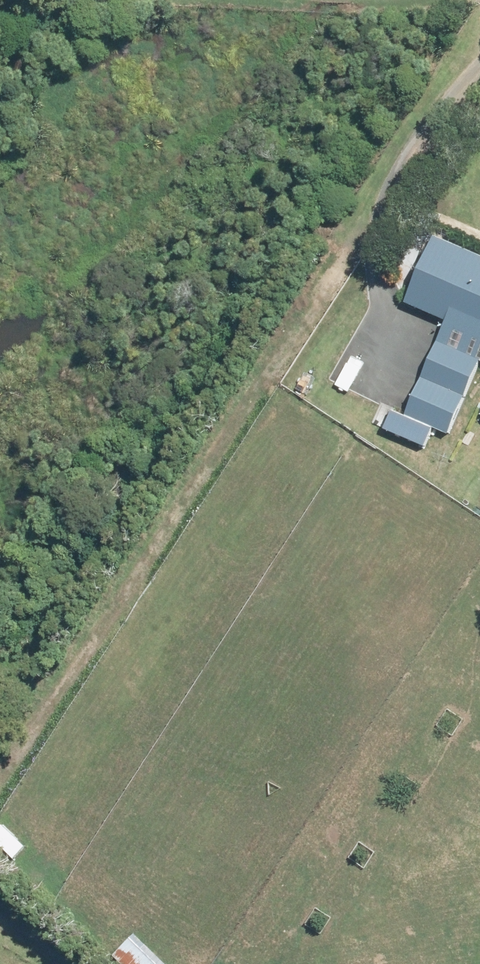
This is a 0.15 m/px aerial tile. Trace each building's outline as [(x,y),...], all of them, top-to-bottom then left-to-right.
[(435,237),(407,304),(448,321),(408,415),(394,409),(385,429),(428,447),(436,427),(453,434),(479,368),(479,256),(435,237)]
